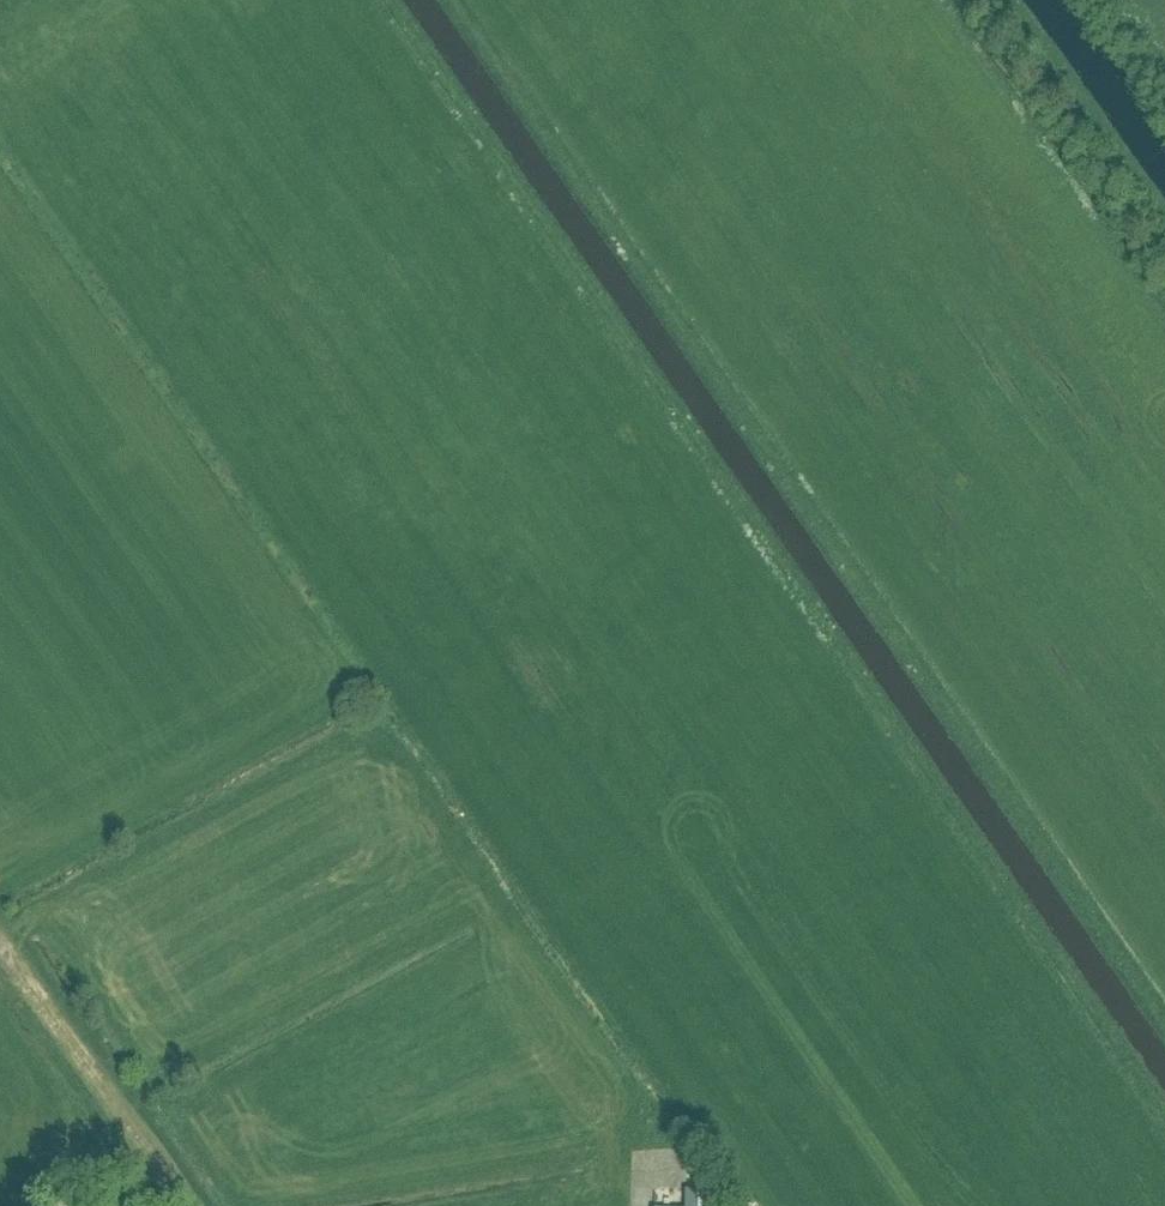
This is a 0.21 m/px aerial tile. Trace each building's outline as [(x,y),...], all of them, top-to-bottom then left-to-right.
[(683,1191),(683,1205),(697,1205),(698,1192),(683,1191)]
